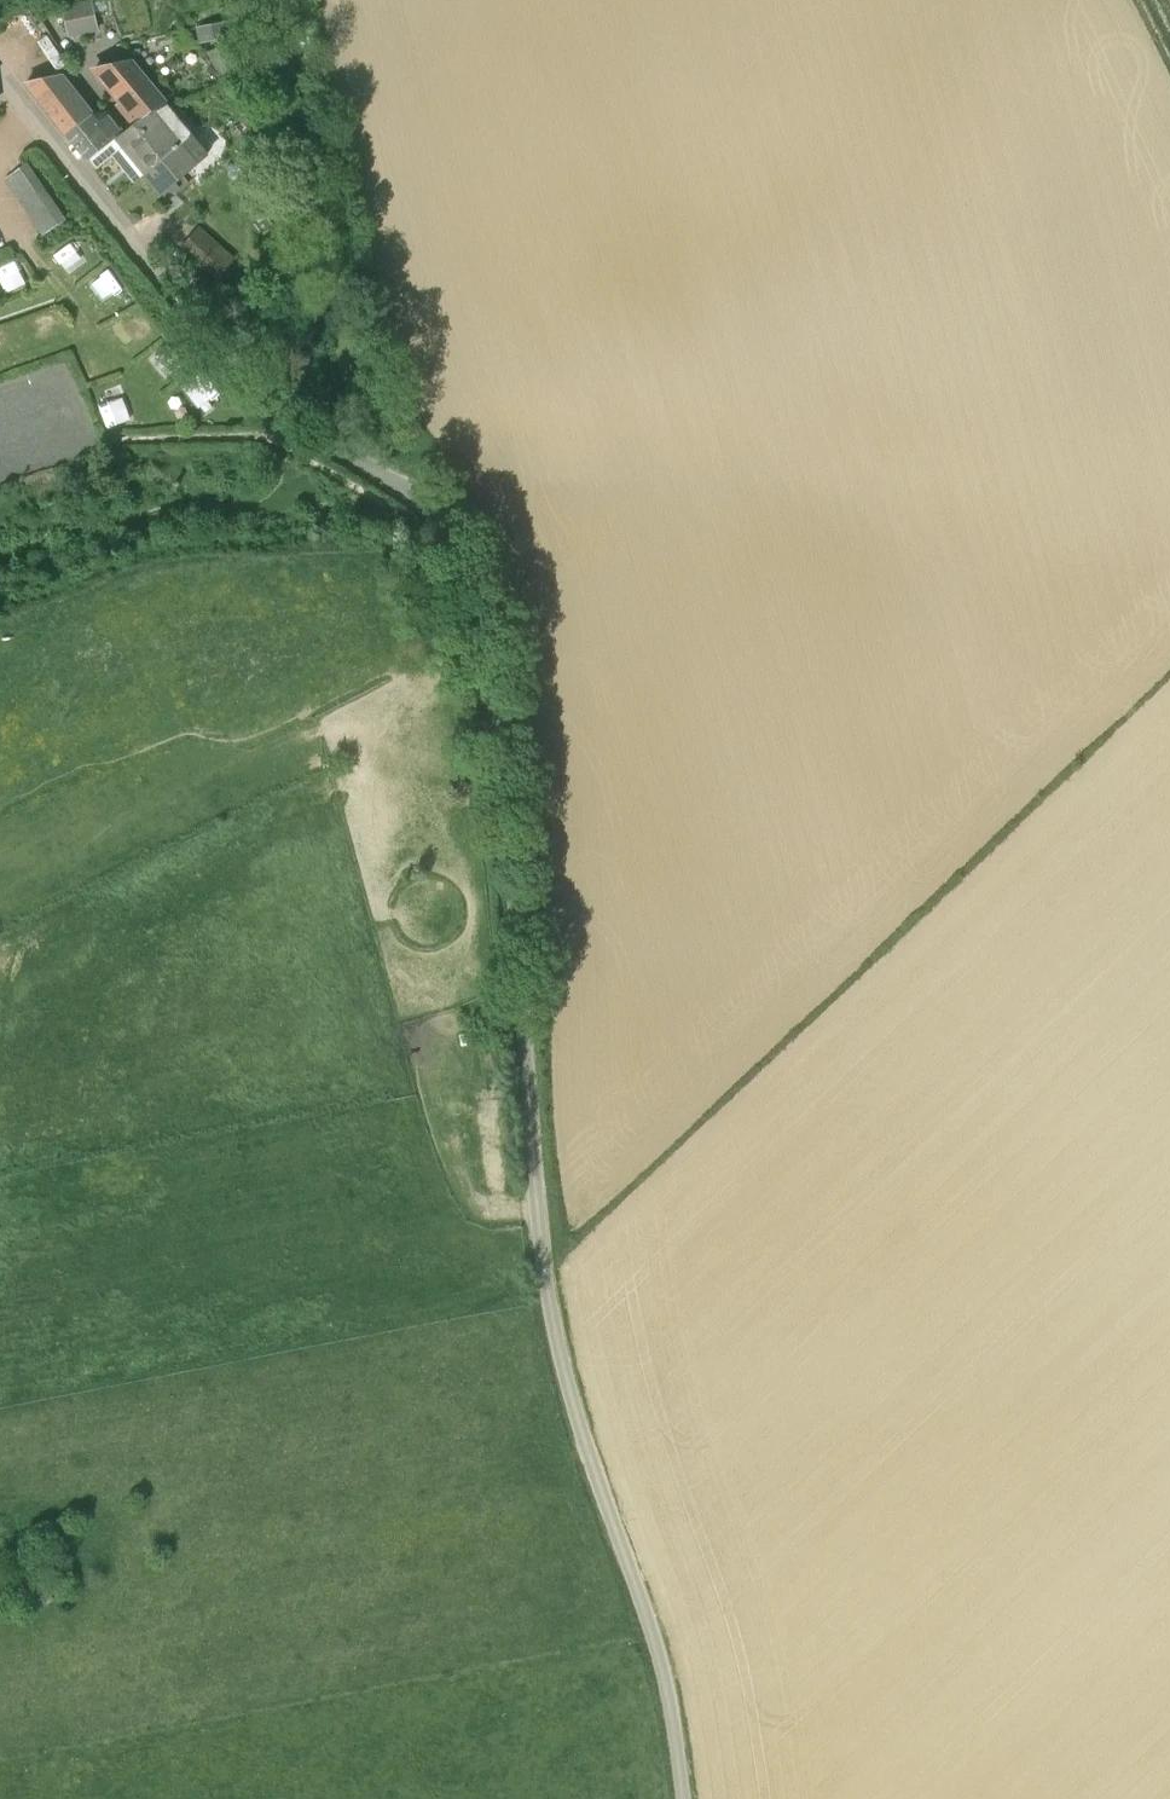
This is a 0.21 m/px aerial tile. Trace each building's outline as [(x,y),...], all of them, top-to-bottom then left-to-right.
[(61,5),(68,38),(99,31),(92,0),(86,0),(61,5)] [(316,18),(313,7),(302,10),(305,20),(316,18)] [(223,21),(196,26),(199,43),(226,38),(223,21)] [(228,41),(207,52),(219,77),(240,66),(228,41)] [(136,123),(164,103),(128,60),(96,66),(126,102),(121,106),(136,123)] [(88,115),(67,89),(40,97),(67,131),(88,115)] [(199,163),(181,142),(190,135),(164,103),(136,123),(123,132),(120,129),(114,135),(116,137),(123,146),(143,128),(166,155),(145,172),(163,193),(199,163)] [(114,135),(120,129),(107,112),(88,115),(67,131),(89,160),(116,137),(114,135)] [(123,146),(145,172),(166,155),(143,128),(123,146)] [(6,177),(45,233),(64,219),(26,164),(6,177)] [(232,260),(197,230),(183,246),(218,277),(232,260)] [(62,250),(71,270),(90,261),(81,241),(62,250)] [(29,284),(18,259),(0,268),(0,276),(8,293),(29,284)] [(15,348),(8,327),(0,329),(0,353),(15,348)] [(206,368),(186,384),(207,411),(227,394),(206,368)] [(127,393),(103,403),(113,427),(137,417),(127,393)]
